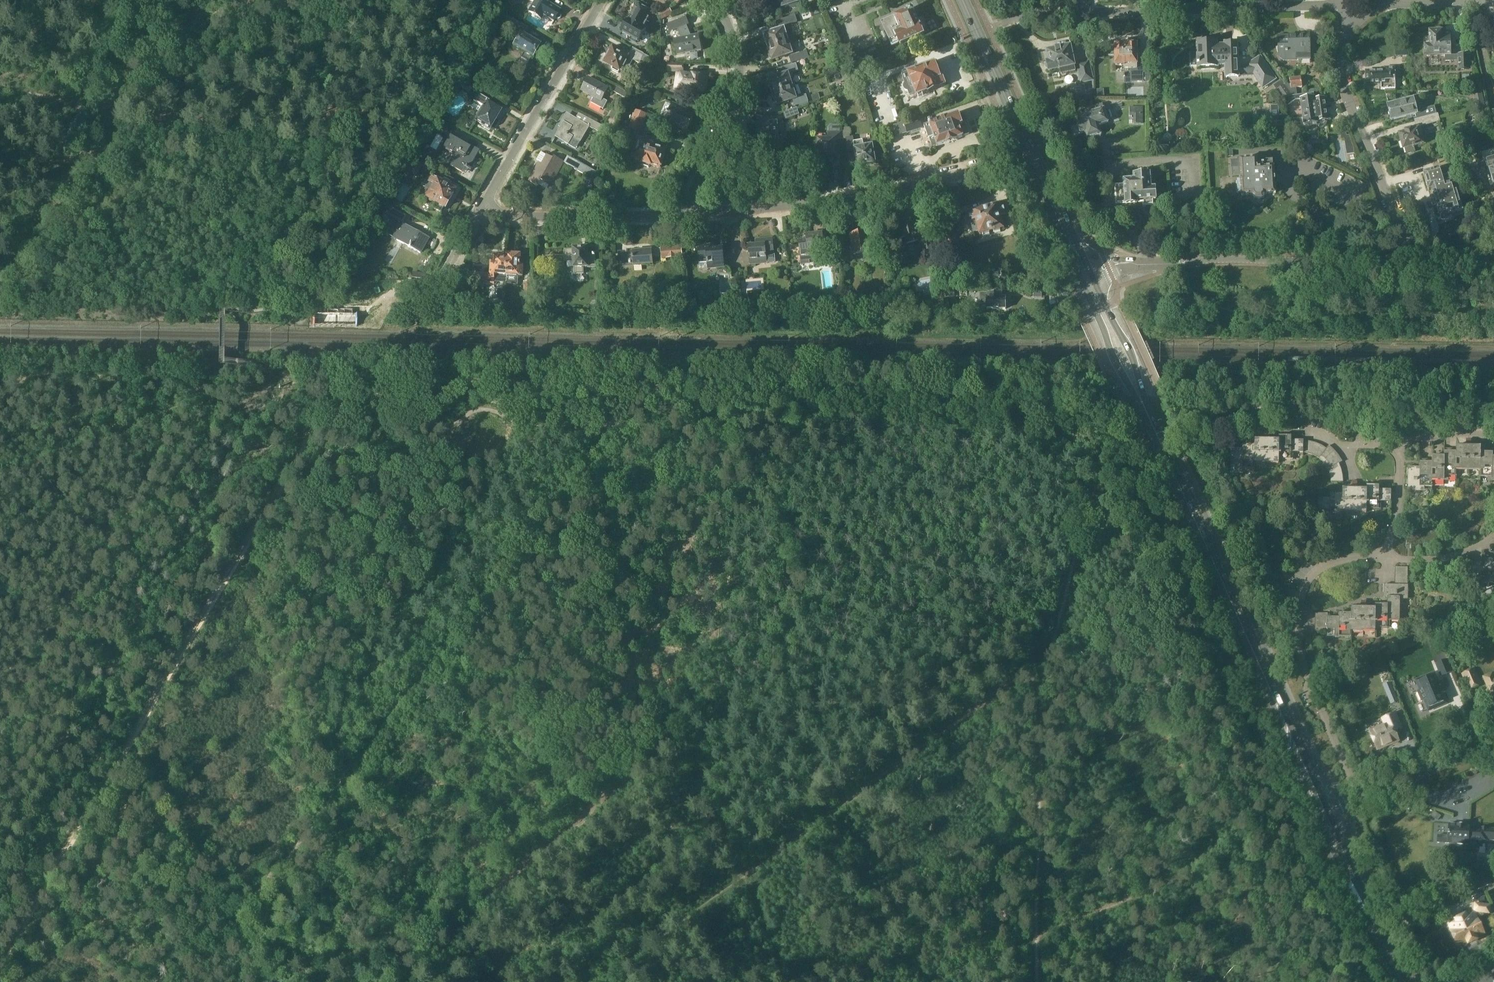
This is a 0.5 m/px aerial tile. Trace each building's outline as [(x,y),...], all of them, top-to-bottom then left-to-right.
[(557,7),(551,4),(552,3),(546,0),(535,0),(532,3),(531,3),(529,3),(528,4),(527,6),(527,8),(528,9),(529,10),(528,11),(542,19),(544,16),(553,21),(556,17),(557,18),(559,18),(560,17),(561,16),(561,14),(560,13),(559,12),(560,10),(557,7)] [(654,20),(658,13),(637,2),(637,3),(639,4),(630,20),(628,19),(622,31),(632,37),(631,39),(637,42),(638,40),(640,41),(647,28),(645,27),(650,17),(654,20)] [(659,14),(662,20),(673,15),(670,9),(659,14)] [(912,9),(900,14),(895,16),(895,17),(890,19),(882,23),(890,42),(891,41),(893,45),(894,45),(895,46),(900,44),(901,44),(924,34),(923,33),(929,31),(925,22),(925,21),(923,17),(917,20),(912,9)] [(502,10),(494,22),(500,26),(508,13),(502,10)] [(780,26),(798,21),(796,15),(778,20),(780,26)] [(678,55),(702,50),(699,34),(691,36),(687,25),(690,24),(687,17),(667,25),(670,32),(678,29),(682,38),(675,39),(678,55)] [(532,58),(540,44),(536,42),(538,40),(530,35),(529,38),(524,35),(528,28),(519,22),(514,31),(520,35),(513,47),(524,53),(521,57),(529,62),(531,57),(532,58)] [(769,47),(792,39),(787,26),(765,34),(765,36),(764,36),(763,38),(764,41),(766,42),(767,41),(769,47)] [(1425,46),(1425,56),(1445,55),(1445,61),(1451,61),(1458,61),(1457,55),(1451,55),(1451,34),(1446,34),(1446,31),(1438,31),(1437,30),(1434,30),(1432,31),(1430,31),(1430,46),(1425,46)] [(1285,61),(1311,60),(1310,34),(1290,35),(1279,36),(1279,47),(1277,47),(1280,57),(1283,55),(1285,61)] [(792,39),(769,47),(770,52),(769,54),(770,57),(771,58),(772,58),(773,60),(796,52),(792,39)] [(1190,53),(1191,67),(1199,67),(1199,68),(1200,68),(1202,69),(1215,69),(1217,67),(1218,67),(1218,65),(1226,65),(1227,77),(1239,77),(1239,74),(1254,73),(1264,87),(1276,79),(1261,56),(1248,65),(1249,66),(1239,66),(1238,43),(1226,44),(1226,46),(1217,46),(1217,42),(1208,42),(1206,42),(1205,40),(1201,41),(1199,42),(1198,42),(1199,53),(1190,53)] [(1125,69),(1132,69),(1132,82),(1151,82),(1151,66),(1151,72),(1145,72),(1145,68),(1138,68),(1138,65),(1138,45),(1116,46),(1110,46),(1110,56),(1116,56),(1117,67),(1125,67),(1125,69)] [(629,56),(613,47),(605,61),(614,66),(612,69),(619,73),(621,69),(622,70),(625,63),(630,65),(633,59),(640,63),(644,54),(644,55),(645,53),(636,48),(634,47),(629,56)] [(1062,75),(1076,72),(1075,67),(1076,67),(1071,47),(1048,52),(1048,53),(1042,54),(1044,64),(1048,63),(1050,73),(1061,70),(1062,75)] [(1396,55),(1408,55),(1408,47),(1396,47),(1396,55)] [(792,62),(809,57),(807,51),(790,56),(792,62)] [(876,61),(868,55),(865,56),(864,54),(860,55),(861,58),(858,59),(857,69),(859,70),(857,73),(863,77),(865,75),(874,71),(876,61)] [(1470,68),(1470,55),(1458,55),(1457,55),(1458,61),(1458,69),(1470,68)] [(1083,84),(1091,82),(1094,81),(1089,61),(1076,64),(1081,84),(1083,84)] [(773,92),(796,84),(792,72),(799,69),(797,63),(783,67),(785,73),(769,79),(769,81),(768,81),(767,83),(768,86),(770,87),(771,86),(773,92)] [(941,88),(947,85),(943,76),(941,77),(935,63),(904,75),(905,80),(907,85),(905,88),(907,91),(910,93),(911,97),(917,95),(918,97),(928,93),(929,93),(930,93),(930,92),(941,88)] [(1395,80),(1397,80),(1396,68),(1394,68),(1392,67),(1390,67),(1388,68),(1386,68),(1386,71),(1367,71),(1367,75),(1366,76),(1366,79),(1367,80),(1367,84),(1381,83),(1381,89),(1385,89),(1385,92),(1396,92),(1395,89),(1396,89),(1395,80)] [(705,91),(705,90),(707,75),(697,74),(697,75),(687,74),(686,75),(683,75),(683,79),(678,79),(677,88),(681,88),(681,91),(695,92),(695,93),(702,94),(703,94),(703,93),(704,93),(705,92),(705,91)] [(603,98),(609,87),(589,77),(582,90),(595,96),(592,102),(604,109),(608,101),(603,98)] [(1291,88),(1303,87),(1301,77),(1290,79),(1291,88)] [(1091,82),(1083,84),(1085,91),(1075,93),(1077,103),(1094,99),(1093,98),(1095,97),(1091,82)] [(626,84),(623,90),(629,93),(632,87),(626,84)] [(796,84),(773,92),(775,97),(774,97),(773,99),(774,102),(776,103),(777,103),(777,105),(794,99),(796,105),(809,101),(807,94),(800,97),(796,84)] [(1288,105),(1296,100),(1295,98),(1293,96),(1285,85),(1277,90),(1288,105)] [(623,90),(618,87),(615,92),(626,98),(629,93),(623,90)] [(1296,98),(1296,100),(1301,99),(1304,124),(1318,122),(1318,121),(1327,119),(1324,98),(1315,99),(1314,93),(1293,96),(1295,98),(1296,98)] [(478,94),(474,101),(471,106),(480,112),(476,119),(483,123),(482,124),(490,129),(491,128),(490,127),(496,117),(498,118),(503,109),(478,94)] [(1485,104),(1482,94),(1474,96),(1477,106),(1485,104)] [(1421,113),(1417,114),(1413,99),(1388,106),(1392,121),(1411,116),(1412,120),(1437,114),(1435,106),(1423,109),(1421,113)] [(688,130),(694,115),(682,110),(683,109),(673,104),(672,105),(670,104),(667,105),(665,108),(667,111),(670,112),(666,121),(688,130)] [(1099,126),(1109,123),(1105,109),(1104,109),(1103,104),(1096,107),(1097,111),(1080,117),(1082,124),(1078,125),(1072,127),(1074,136),(1081,134),(1085,133),(1087,139),(1102,135),(1099,126)] [(1284,115),(1279,115),(1278,105),(1271,105),(1271,122),(1285,121),(1284,115)] [(787,119),(800,114),(798,107),(784,112),(787,119)] [(643,124),(647,114),(637,110),(633,121),(635,122),(633,128),(642,132),(645,125),(643,124)] [(594,129),(594,128),(612,139),(614,132),(580,112),(575,120),(566,115),(560,126),(562,127),(557,136),(569,143),(574,135),(582,140),(589,126),(594,129)] [(963,137),(970,134),(966,123),(962,124),(959,114),(932,124),(931,123),(930,124),(930,125),(925,127),(930,139),(931,139),(934,148),(938,146),(938,147),(964,137),(963,137)] [(1415,120),(1417,127),(1405,131),(1406,133),(1400,134),(1403,141),(1401,142),(1403,149),(1405,148),(1407,154),(1415,152),(1414,147),(1425,144),(1422,134),(1420,126),(1424,125),(1440,121),(1438,114),(1415,120)] [(919,117),(904,122),(907,133),(923,128),(919,117)] [(440,126),(450,132),(453,126),(443,120),(440,126)] [(778,131),(785,131),(784,122),(760,124),(762,141),(779,140),(778,131)] [(843,132),(840,132),(840,126),(831,126),(829,128),(829,132),(829,139),(819,139),(819,156),(836,156),(836,145),(843,145),(843,132)] [(1345,139),(1346,146),(1353,145),(1349,135),(1347,135),(1346,128),(1338,129),(1339,133),(1341,133),(1341,140),(1345,139)] [(662,167),(668,146),(647,140),(648,137),(641,135),(635,159),(644,162),(644,165),(650,166),(652,164),(662,167)] [(474,156),(477,149),(470,145),(469,146),(464,143),(464,144),(450,136),(444,147),(452,152),(454,148),(459,151),(451,165),(463,172),(465,167),(469,169),(475,157),(474,156)] [(850,137),(847,138),(847,139),(850,152),(856,151),(857,157),(855,158),(856,163),(858,163),(859,165),(876,162),(873,145),(865,146),(864,140),(855,141),(854,137),(850,137)] [(1451,148),(1436,155),(1439,163),(1447,160),(1454,157),(1451,148)] [(554,158),(548,155),(542,152),(538,159),(543,162),(541,166),(538,165),(529,180),(539,185),(542,180),(552,185),(565,162),(555,156),(554,158)] [(1454,157),(1447,160),(1452,172),(1459,169),(1454,157)] [(1258,161),(1258,159),(1232,161),(1233,176),(1242,175),(1242,179),(1242,181),(1235,181),(1236,195),(1243,194),(1243,196),(1253,195),(1254,196),(1257,199),(1263,199),(1266,195),(1266,194),(1277,193),(1275,168),(1274,168),(1273,160),(1258,161)] [(417,176),(422,166),(414,161),(408,171),(417,176)] [(579,162),(575,169),(592,179),(596,171),(579,162)] [(1452,214),(1463,211),(1454,182),(1454,183),(1452,176),(1442,179),(1439,169),(1424,173),(1429,190),(1432,189),(1440,214),(1442,219),(1443,220),(1452,218),(1453,216),(1452,214)] [(1152,189),(1151,175),(1135,176),(1136,181),(1125,182),(1126,185),(1116,185),(1117,205),(1127,204),(1127,205),(1138,204),(1138,201),(1143,201),(1144,207),(1155,206),(1155,200),(1157,200),(1156,189),(1152,189)] [(428,181),(424,188),(430,191),(426,197),(436,203),(433,207),(441,212),(444,207),(445,207),(445,206),(447,206),(450,202),(449,199),(455,189),(449,186),(450,183),(444,179),(442,182),(437,179),(436,179),(431,176),(428,181)] [(1006,216),(1003,204),(968,213),(973,232),(979,231),(981,236),(1006,229),(1005,226),(1008,225),(1005,216),(1006,216)] [(389,206),(385,214),(390,218),(385,227),(395,233),(397,230),(401,232),(397,240),(421,253),(429,238),(403,224),(398,221),(402,214),(389,206)] [(900,220),(896,221),(897,228),(900,239),(906,237),(907,243),(920,241),(922,252),(925,252),(935,249),(936,249),(932,231),(921,233),(920,229),(918,216),(900,220)] [(871,252),(878,251),(875,236),(873,237),(873,231),(851,234),(854,254),(871,252)] [(943,250),(957,246),(953,231),(938,234),(943,250)] [(818,250),(826,249),(824,233),(807,235),(807,240),(800,241),(802,258),(810,257),(810,260),(819,259),(818,250)] [(767,255),(775,254),(773,238),(757,239),(757,245),(749,245),(751,262),(768,261),(767,255)] [(698,244),(700,261),(700,269),(708,269),(708,266),(725,265),(724,248),(716,248),(715,243),(698,244)] [(663,257),(682,256),(682,247),(667,248),(667,246),(662,247),(662,249),(653,250),(653,249),(619,252),(620,267),(654,264),(654,257),(663,257)] [(574,248),(574,250),(565,250),(566,259),(574,259),(575,268),(575,275),(584,274),(584,267),(589,267),(595,267),(595,255),(588,255),(588,248),(574,248)] [(507,284),(518,284),(518,276),(523,276),(524,265),(522,265),(522,263),(521,263),(522,254),(508,254),(507,257),(509,257),(507,275),(507,276),(507,282),(507,284)] [(507,276),(507,275),(509,257),(507,257),(496,257),(495,262),(492,262),(491,273),(484,273),(484,283),(495,284),(495,281),(507,282),(507,276)] [(533,282),(524,282),(524,298),(533,298),(533,282)] [(451,299),(465,300),(465,290),(455,290),(451,299)] [(1007,297),(1003,297),(1003,293),(981,293),(981,307),(988,307),(988,309),(1006,309),(1007,297)] [(359,317),(359,314),(357,314),(352,314),(353,309),(325,308),(325,311),(323,311),(323,313),(314,312),(313,325),(357,326),(357,317),(359,317)] [(1304,452),(1304,441),(1292,441),(1292,437),(1279,436),(1279,439),(1255,439),(1255,446),(1243,446),(1243,450),(1231,450),(1231,461),(1243,461),(1243,469),(1256,469),(1256,459),(1267,459),(1267,463),(1280,463),(1280,460),(1292,460),(1292,452),(1304,452)] [(1316,443),(1310,442),(1308,454),(1310,454),(1312,455),(1316,443)] [(1322,446),(1316,443),(1312,455),(1314,455),(1316,456),(1322,446)] [(1322,446),(1316,456),(1318,457),(1320,459),(1322,456),(1327,449),(1322,446)] [(1327,449),(1322,456),(1326,459),(1335,450),(1329,446),(1327,449)] [(1481,446),(1456,446),(1456,449),(1444,449),(1444,457),(1432,456),(1432,460),(1420,460),(1420,467),(1408,467),(1408,490),(1421,491),(1421,487),(1433,487),(1433,480),(1445,481),(1445,477),(1457,477),(1457,466),(1468,466),(1468,470),(1480,470),(1480,477),(1492,478),(1492,481),(1493,481),(1493,457),(1493,449),(1481,449),(1481,446)] [(1335,450),(1326,459),(1329,463),(1339,456),(1335,450)] [(1322,456),(1320,459),(1321,460),(1323,462),(1325,464),(1326,465),(1328,469),(1332,467),(1329,463),(1326,459),(1322,456)] [(1339,456),(1329,463),(1332,467),(1339,463),(1343,461),(1339,456)] [(1332,467),(1328,469),(1329,471),(1330,473),(1342,469),(1339,463),(1332,467)] [(1342,469),(1330,473),(1331,476),(1331,477),(1343,475),(1342,469)] [(1380,485),(1367,485),(1367,488),(1343,488),(1343,494),(1331,494),(1331,498),(1319,498),(1319,509),(1331,510),(1331,518),(1343,518),(1343,508),(1355,508),(1355,511),(1367,512),(1367,509),(1379,509),(1379,501),(1391,501),(1392,490),(1380,490),(1380,485)] [(1485,556),(1485,564),(1473,564),(1473,587),(1489,587),(1489,584),(1493,584),(1493,557),(1485,556)] [(1408,585),(1395,584),(1384,584),(1384,597),(1388,597),(1388,604),(1388,608),(1399,609),(1399,597),(1407,597),(1407,585),(1408,585)] [(1328,619),(1328,625),(1328,628),(1339,629),(1339,636),(1352,637),(1352,626),(1363,627),(1363,630),(1376,630),(1376,627),(1388,628),(1388,620),(1400,620),(1400,609),(1399,609),(1388,608),(1388,604),(1376,604),(1376,607),(1352,607),(1352,613),(1340,613),(1340,617),(1328,617),(1328,619)] [(1447,659),(1435,664),(1440,677),(1452,672),(1447,659)] [(1469,689),(1481,683),(1474,669),(1463,674),(1469,689)] [(1435,671),(1415,679),(1419,690),(1417,691),(1421,702),(1424,701),(1428,712),(1448,704),(1444,693),(1447,691),(1443,681),(1439,682),(1435,671)] [(1493,673),(1484,677),(1493,700),(1493,677),(1493,673)] [(1393,681),(1384,685),(1391,702),(1400,699),(1393,681)] [(1384,746),(1399,740),(1395,731),(1401,728),(1395,714),(1387,717),(1390,723),(1370,731),(1377,749),(1379,748),(1380,749),(1384,747),(1384,746)] [(1437,842),(1468,844),(1476,845),(1476,840),(1488,840),(1489,840),(1493,840),(1493,829),(1489,828),(1480,827),(1480,831),(1469,830),(1470,825),(1449,823),(1448,835),(1438,835),(1437,842)] [(1488,876),(1467,886),(1472,897),(1478,895),(1476,891),(1492,883),(1488,876)] [(1490,913),(1490,905),(1476,903),(1475,911),(1476,911),(1475,912),(1473,912),(1466,915),(1466,914),(1456,919),(1457,921),(1450,924),(1453,930),(1452,930),(1458,944),(1467,940),(1469,942),(1477,939),(1476,936),(1483,933),(1477,919),(1484,915),(1483,912),(1490,913)] [(1462,980),(1463,981),(1493,981),(1493,975),(1489,977),(1486,969),(1462,980)]
